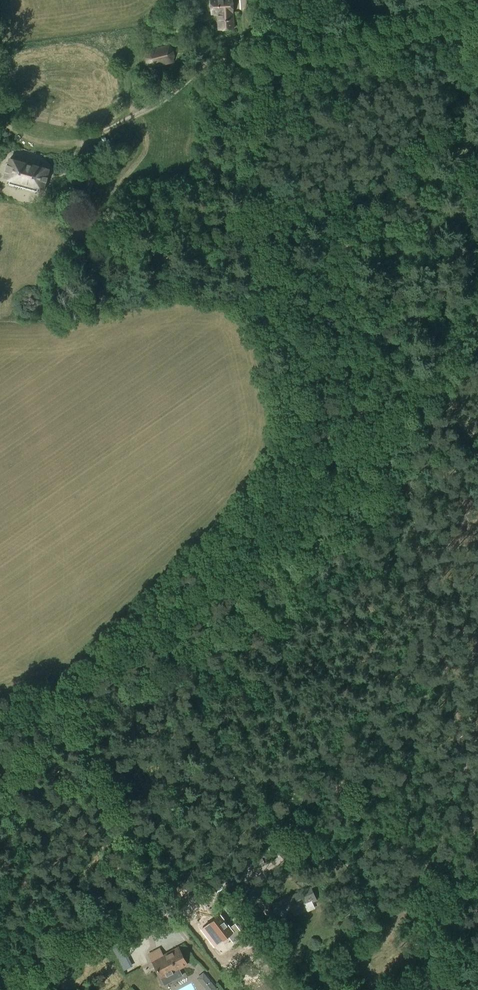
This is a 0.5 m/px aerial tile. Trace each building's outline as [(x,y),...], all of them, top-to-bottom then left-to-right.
[(211,10),(212,10),(211,7),(217,7),(218,29),(233,28),(233,12),(232,0),(210,0),(211,10)] [(149,66),(172,61),(173,55),(172,50),(169,45),(147,50),(146,56),(147,61),(149,66)] [(43,188),(48,169),(10,158),(5,177),(43,188)] [(239,873),(240,873),(264,863),(262,858),(240,867),(237,868),(239,873)] [(201,881),(206,890),(219,883),(213,874),(201,881)] [(273,905),(257,884),(249,890),(265,911),(273,905)] [(273,905),(278,917),(316,899),(311,888),(273,905)] [(209,926),(204,930),(210,938),(215,934),(221,941),(228,935),(233,942),(244,934),(235,922),(230,926),(220,914),(207,924),(209,926)] [(178,968),(187,964),(178,947),(153,961),(165,984),(182,975),(178,968)] [(126,958),(120,961),(124,969),(130,966),(126,958)] [(217,988),(203,971),(196,977),(207,989),(216,989),(217,988)]
